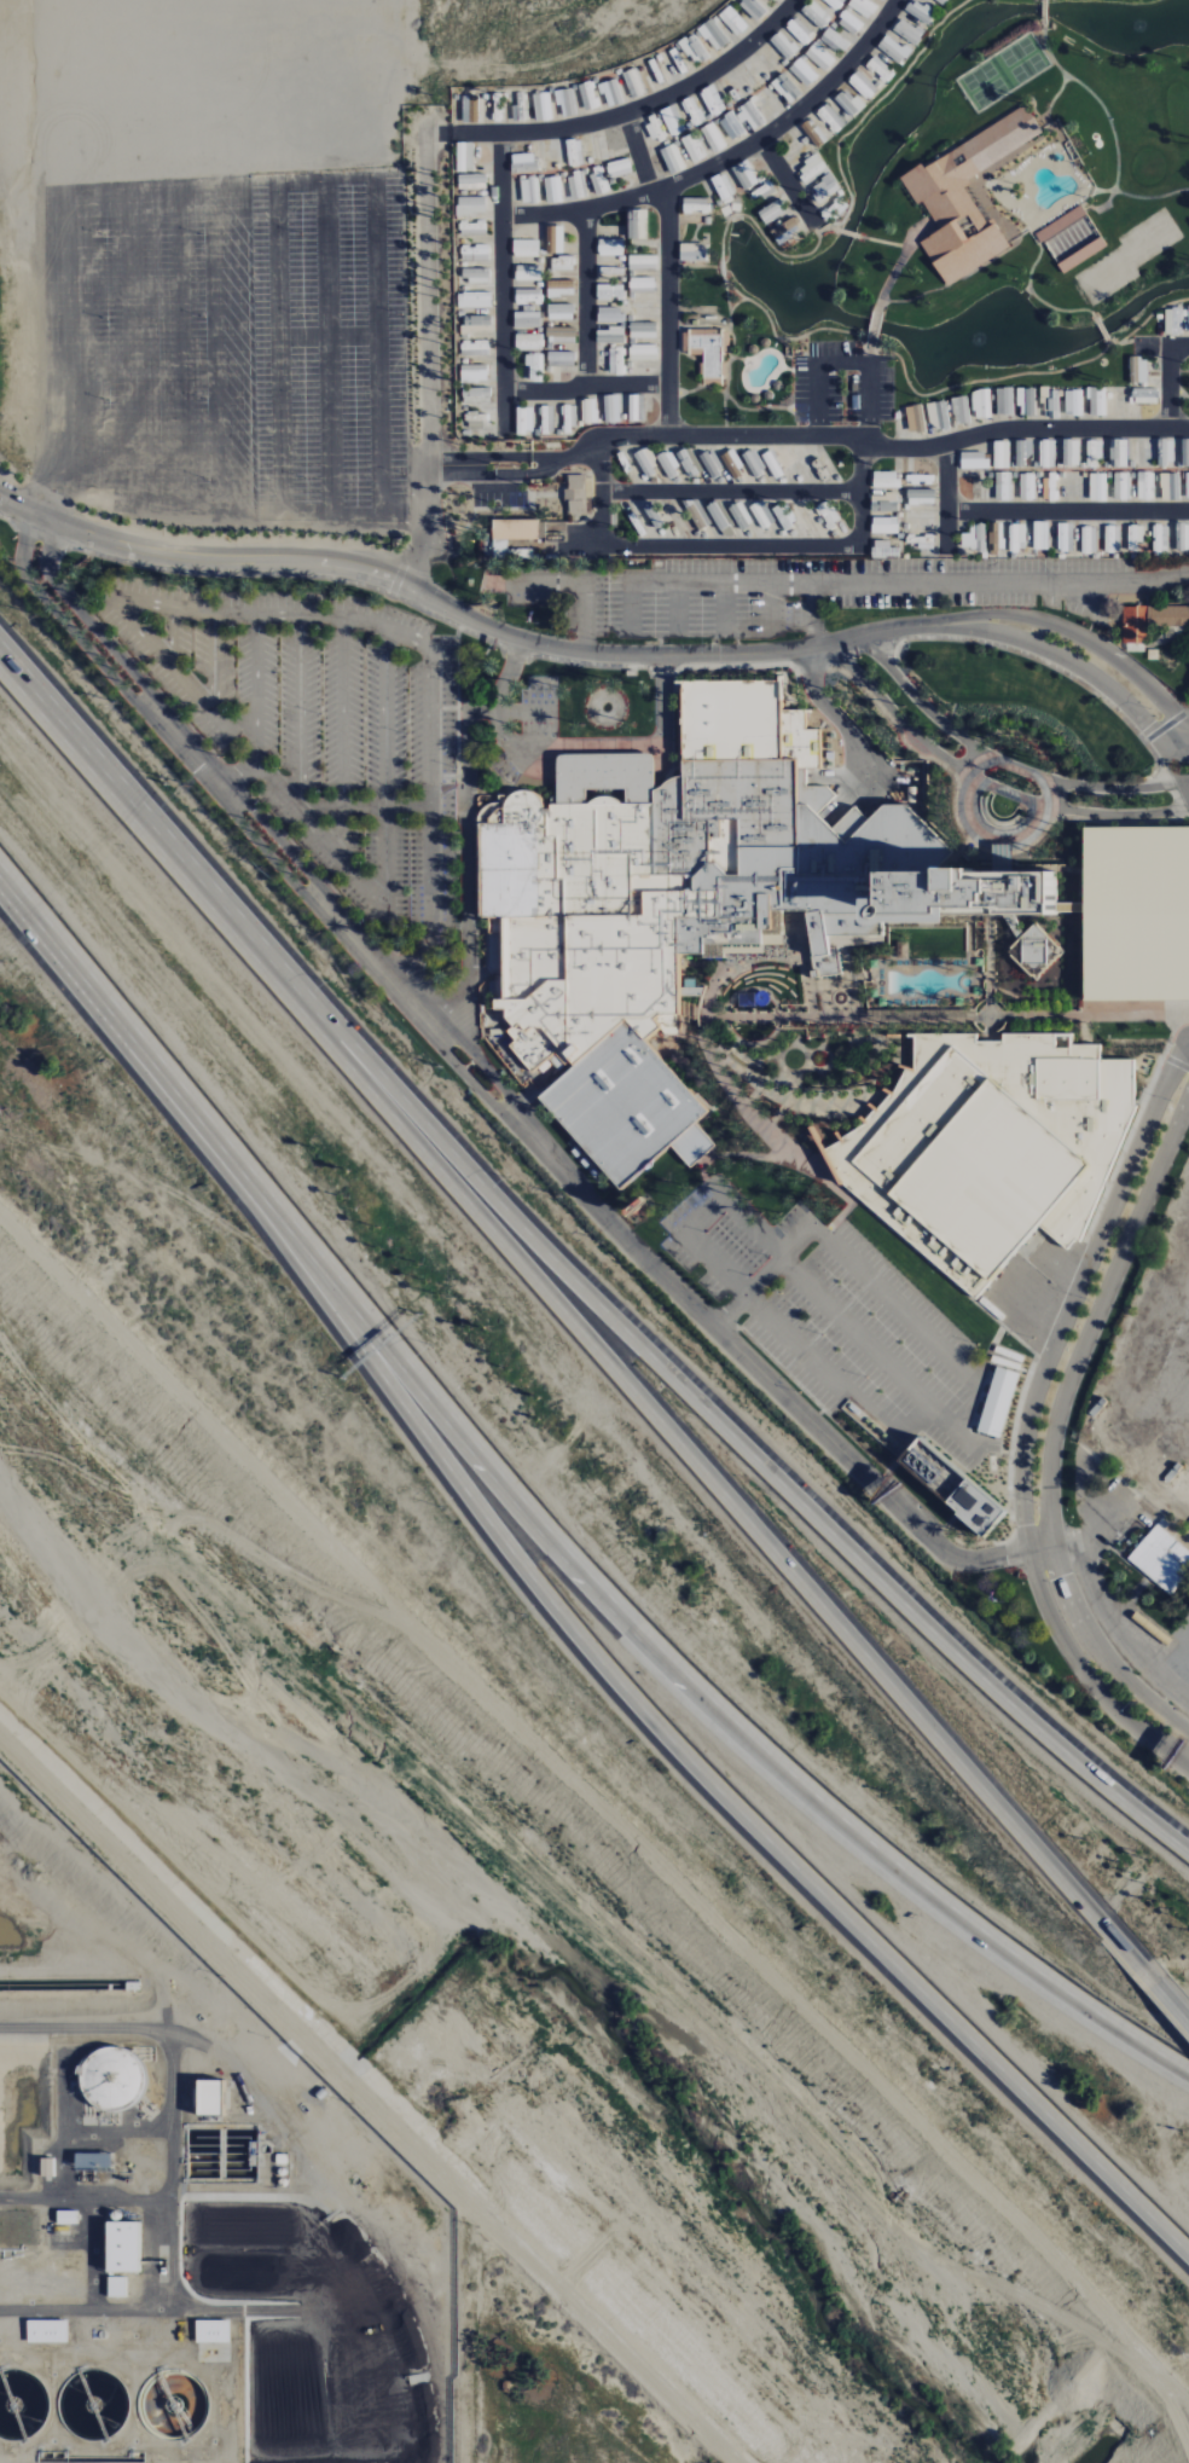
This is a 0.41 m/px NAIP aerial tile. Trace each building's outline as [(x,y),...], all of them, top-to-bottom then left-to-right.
[(757,22),(767,12),(754,0),(743,0),(739,4),(757,22)] [(812,0),(810,0),(800,11),(821,30),(832,18),(812,0)] [(837,11),(845,1),(844,0),(823,0),(837,11)] [(848,6),(872,21),(885,0),(851,0),(848,6)] [(935,9),(910,0),(905,15),(930,24),(935,9)] [(735,37),(747,30),(731,6),(719,14),(735,37)] [(837,22),(855,36),(864,24),(845,11),(837,22)] [(819,33),(801,12),(786,27),(804,47),(819,33)] [(924,35),(902,18),(893,30),(915,47),(924,35)] [(821,38),(842,54),(850,44),(829,28),(821,38)] [(782,31),(770,40),(786,61),(798,53),(782,31)] [(877,48),(902,66),(912,53),(887,35),(877,48)] [(825,72),(836,60),(816,42),(805,54),(825,72)] [(895,73),(873,57),(866,67),(888,83),(895,73)] [(818,77),(800,58),(789,69),(807,88),(818,77)] [(878,91),(858,71),(848,81),(868,101),(878,91)] [(711,117),(725,112),(716,86),(701,91),(711,117)] [(865,108),(847,89),(835,101),(852,119),(865,108)] [(550,94),(533,95),(534,109),(542,108),(543,122),(551,121),(550,94)] [(850,122),(833,101),(814,116),(814,115),(799,126),(816,147),(833,134),(834,135),(850,122)] [(738,110),(745,121),(746,120),(755,132),(765,124),(748,102),(738,110)] [(1019,104),(1037,132),(1021,143),(962,181),(964,184),(958,189),(981,222),(987,219),(1004,247),(942,286),(916,245),(915,243),(936,228),(932,221),(927,214),(918,201),(912,205),(895,179),(914,164),(917,170),(1019,104)] [(719,121),(732,141),(745,132),(733,112),(719,121)] [(725,149),(715,123),(702,128),(712,154),(725,149)] [(692,164),(708,157),(697,132),(681,139),(692,164)] [(457,172),(473,172),(473,144),(457,143),(457,172)] [(659,151),(670,176),(686,170),(675,144),(659,151)] [(511,155),(512,173),(536,173),(535,155),(511,155)] [(821,202),(841,188),(831,173),(810,187),(821,202)] [(486,174),(458,175),(458,190),(486,189),(486,174)] [(710,180),(721,202),(734,196),(723,174),(710,180)] [(545,178),(546,204),(562,203),(561,177),(545,178)] [(538,179),(521,179),(522,203),(539,203),(538,179)] [(486,197),(457,198),(457,215),(486,215),(486,197)] [(708,199),(682,199),(682,213),(709,212),(708,199)] [(1036,236),(1079,208),(1081,213),(1084,216),(1040,244),(1039,242),(1036,236)] [(628,240),(647,240),(646,211),(627,211),(628,240)] [(791,242),(804,236),(796,218),(770,230),(777,246),(790,240),(791,242)] [(563,254),(562,227),(546,228),(547,255),(563,254)] [(1056,267),(1061,274),(1103,247),(1098,239),(1056,267)] [(622,240),(598,241),(598,257),(623,256),(622,240)] [(538,241),(513,241),(512,257),(538,258),(538,241)] [(461,261),(489,262),(489,246),(461,246),(461,261)] [(629,271),(657,270),(656,256),(629,256),(629,271)] [(551,257),(551,272),(573,272),(573,258),(551,257)] [(515,281),(541,282),(542,267),(515,266),(515,281)] [(489,269),(462,270),(462,283),(490,282),(489,269)] [(653,278),(629,279),(629,288),(640,288),(640,293),(653,292),(653,278)] [(547,297),(573,298),(574,281),(547,281),(547,297)] [(623,300),(624,286),(596,285),(596,300),(623,300)] [(542,290),(515,290),(515,304),(542,304),(542,290)] [(491,293),(458,294),(458,309),(492,308),(491,293)] [(573,305),(548,305),(548,321),(573,321),(573,305)] [(623,309),(598,308),(597,322),(623,323),(623,309)] [(1178,335),(1178,309),(1168,309),(1168,335),(1178,335)] [(513,313),(514,330),(540,329),(540,313),(513,313)] [(463,334),(491,333),(491,317),(463,317),(463,334)] [(629,339),(656,339),(656,324),(630,323),(629,339)] [(575,345),(575,329),(547,328),(546,344),(575,345)] [(596,329),(596,344),(623,345),(624,330),(596,329)] [(703,343),(680,343),(680,336),(682,336),(686,336),(686,330),(703,330),(703,343)] [(726,352),(703,352),(703,330),(726,330),(726,334),(726,352)] [(541,351),(541,335),(515,335),(515,351),(541,351)] [(490,342),(461,342),(461,358),(490,357),(490,342)] [(703,343),(703,352),(703,357),(686,357),(686,352),(682,352),(680,352),(680,343),(703,343)] [(629,361),(656,361),(656,346),(629,347),(629,361)] [(725,376),(725,384),(708,386),(708,379),(706,379),(706,376),(703,376),(703,375),(703,357),(703,352),(726,352),(726,357),(725,357),(725,360),(725,364),(725,376)] [(548,368),(574,368),(574,353),(548,353),(548,368)] [(527,355),(528,379),(543,378),(542,355),(527,355)] [(1144,387),(1144,360),(1136,360),(1136,387),(1144,387)] [(461,366),(461,383),(487,383),(487,366),(461,366)] [(491,389),(470,388),(469,399),(491,399),(491,389)] [(1002,415),(1002,388),(992,388),(992,415),(1002,415)] [(1102,415),(1102,388),(1094,388),(1094,415),(1102,415)] [(1126,415),(1126,388),(1118,388),(1118,415),(1126,415)] [(1013,389),(997,389),(997,416),(1014,416),(1013,389)] [(1129,389),(1129,399),(1154,399),(1154,389),(1129,389)] [(1032,416),(1032,390),(1022,390),(1022,416),(1032,416)] [(1078,416),(1078,390),(1069,390),(1069,416),(1078,416)] [(986,417),(986,392),(976,392),(976,417),(986,417)] [(1049,418),(1049,392),(1039,392),(1039,418),(1049,418)] [(620,396),(604,396),(605,423),(620,423),(620,396)] [(630,423),(643,422),(643,396),(629,397),(630,423)] [(953,398),(954,425),(970,425),(968,397),(953,398)] [(957,425),(957,399),(949,399),(949,425),(957,425)] [(906,408),(909,434),(925,432),(922,406),(906,408)] [(938,434),(938,407),(928,407),(928,434),(938,434)] [(533,408),(516,408),(517,434),(533,434),(533,408)] [(912,437),(912,411),(904,411),(904,437),(912,437)] [(1185,465),(1185,439),(1177,439),(1177,465),(1185,465)] [(1141,466),(1141,440),(1131,440),(1131,466),(1141,466)] [(1162,466),(1162,440),(1153,440),(1153,466),(1162,466)] [(1158,440),(1158,465),(1174,465),(1174,440),(1158,440)] [(999,466),(999,441),(990,441),(990,466),(999,466)] [(1022,466),(1022,441),(1014,441),(1014,466),(1022,466)] [(1045,468),(1045,441),(1037,441),(1037,468),(1045,468)] [(1074,466),(1074,441),(1065,441),(1065,466),(1074,466)] [(1096,466),(1096,441),(1086,441),(1086,466),(1096,466)] [(1115,468),(1115,441),(1106,441),(1106,468),(1115,468)] [(615,454),(622,451),(636,477),(627,481),(615,454)] [(636,454),(643,451),(656,477),(649,481),(636,454)] [(657,454),(666,451),(679,477),(671,481),(657,454)] [(678,454),(686,451),(700,477),(691,481),(678,454)] [(700,454),(708,451),(721,477),(713,481),(700,454)] [(723,454),(730,451),(743,477),(735,481),(723,454)] [(743,454),(750,451),(764,477),(756,481),(743,454)] [(765,454),(773,451),(787,477),(778,481),(765,454)] [(787,454),(794,451),(807,477),(800,481),(787,454)] [(817,451),(830,477),(822,481),(808,454),(817,451)] [(957,459),(957,468),(984,468),(984,459),(957,459)] [(980,499),(980,473),(970,473),(970,499),(980,499)] [(1101,499),(1101,473),(1091,473),(1091,499),(1101,499)] [(1125,498),(1125,473),(1116,473),(1116,498),(1125,498)] [(1144,499),(1144,473),(1136,473),(1136,499),(1144,499)] [(1005,500),(1005,474),(996,474),(996,500),(1005,500)] [(1026,499),(1026,474),(1017,474),(1017,499),(1026,499)] [(1050,500),(1050,474),(1042,474),(1042,500),(1050,500)] [(1080,500),(1080,474),(1071,474),(1071,500),(1080,500)] [(1172,499),(1172,474),(1164,474),(1164,499),(1172,499)] [(905,475),(929,475),(929,485),(905,485),(905,475)] [(567,477),(586,477),(586,479),(586,514),(567,514),(567,496),(567,482),(567,477)] [(872,481),(901,481),(901,489),(872,489),(872,481)] [(905,492),(929,492),(929,500),(905,500),(905,492)] [(875,503),(900,503),(900,512),(875,512),(875,503)] [(626,510),(633,506),(646,533),(639,537),(626,510)] [(646,510),(655,506),(667,533),(660,537),(646,510)] [(668,510),(677,506),(690,533),(682,537),(668,510)] [(690,510),(697,506),(710,533),(702,537),(690,510)] [(712,510),(719,506),(732,533),(724,537),(712,510)] [(733,510),(741,506),(754,533),(747,537),(733,510)] [(754,510),(762,506),(776,533),(767,537),(754,510)] [(776,510),(784,506),(798,533),(789,537),(776,510)] [(798,510),(806,506),(819,533),(811,537),(798,510)] [(828,506),(841,533),(833,537),(819,510),(828,506)] [(904,515),(929,515),(929,523),(904,523),(904,515)] [(545,540),(510,540),(497,540),(497,529),(497,522),(545,522),(545,540)] [(1038,550),(1038,523),(1030,523),(1030,550),(1038,550)] [(1062,550),(1062,523),(1054,523),(1054,550),(1062,550)] [(1179,550),(1179,523),(1171,523),(1171,550),(1179,550)] [(874,525),(900,525),(900,534),(874,534),(874,525)] [(974,550),(975,525),(965,525),(965,550),(974,550)] [(994,550),(994,525),(986,525),(986,550),(994,550)] [(1014,550),(1014,525),(1005,525),(1005,550),(1014,550)] [(1058,552),(1073,552),(1073,525),(1058,525),(1058,552)] [(1188,551),(1188,525),(1177,525),(1178,551),(1188,551)] [(1110,551),(1110,526),(1101,526),(1101,551),(1110,551)] [(1132,551),(1132,526),(1124,526),(1124,551),(1132,551)] [(1158,552),(1158,526),(1149,526),(1149,552),(1158,552)] [(1155,550),(1169,550),(1168,526),(1154,526),(1155,550)] [(1088,552),(1088,527),(1078,527),(1078,552),(1088,552)] [(905,537),(929,537),(929,546),(905,546),(905,537)] [(485,540),(493,540),(493,557),(485,557),(485,540)] [(510,560),(493,560),(493,557),(493,540),(497,540),(510,540),(510,560)] [(872,549),(901,549),(901,557),(872,557),(872,549)] [(1124,643),(1127,643),(1142,643),(1143,643),(1143,626),(1156,626),(1176,626),(1183,626),(1185,626),(1188,626),(1188,607),(1144,607),(1119,605),(1119,618),(1119,643),(1124,643)] [(1185,626),(1185,638),(1156,638),(1156,626),(1176,626),(1183,626),(1185,626)] [(1124,651),(1124,643),(1127,643),(1142,643),(1142,651),(1124,651)] [(1144,660),(1144,650),(1150,650),(1154,650),(1154,651),(1154,659),(1154,660),(1144,660)] [(662,1043),(721,1113),(710,1124),(727,1143),(692,1175),(674,1157),(624,1200),(535,1102),(555,1074),(550,1067),(534,1078),(505,1045),(509,1039),(501,1030),(507,1025),(503,1018),(501,1009),(503,1003),(494,1004),(494,974),(483,975),(483,929),(491,931),(491,920),(477,920),(476,795),(509,795),(518,789),(533,790),(545,796),(550,807),(550,802),(555,802),(555,755),(656,753),(655,788),(661,786),(667,780),(682,775),(682,759),(682,677),(778,678),(784,702),(816,708),(816,726),(828,729),(828,770),(808,772),(808,783),(830,784),(842,795),(828,811),(835,821),(853,801),(872,821),(889,804),(914,804),(962,853),(951,865),(996,867),(1000,864),(1000,845),(1023,845),(1023,870),(1060,870),(1058,902),(1081,900),(1081,912),(1058,914),(1022,917),(1028,927),(1034,921),(1071,956),(1038,987),(1004,952),(1015,937),(1000,918),(998,932),(893,932),(886,939),(886,944),(866,947),(848,952),(851,976),(813,984),(802,915),(788,916),(787,926),(789,927),(790,937),(787,937),(785,945),(764,946),(762,956),(732,956),(732,958),(703,958),(701,956),(683,957),(682,984),(708,985),(701,999),(683,999),(680,1035),(666,1035),(660,1041),(662,1043)] [(1098,828),(1188,827),(1188,1001),(1162,1001),(1100,1002),(1098,928),(1098,915),(1098,871),(1098,828)] [(910,941),(910,958),(895,958),(895,941),(910,941)] [(768,995),(771,999),(768,1004),(764,1007),(759,1004),(756,1003),(756,997),(758,995),(764,992),(768,995)] [(741,1007),(740,993),(756,993),(756,997),(756,1003),(758,1007),(741,1007)] [(689,1015),(702,1022),(702,1009),(689,1002),(689,1009),(689,1015)] [(1139,1106),(1139,1096),(1139,1091),(1139,1060),(1106,1060),(1106,1045),(1103,1045),(1083,1045),(1077,1045),(1077,1035),(1071,1035),(1002,1035),(1002,1043),(991,1043),(980,1043),(980,1036),(911,1036),(911,1062),(910,1070),(893,1097),(888,1102),(878,1114),(869,1124),(842,1143),(825,1154),(829,1163),(835,1173),(841,1186),(843,1182),(853,1190),(849,1194),(979,1303),(999,1279),(900,1195),(863,1164),(961,1047),(999,1079),(1103,1167),(1046,1235),(1050,1239),(1065,1251),(1073,1251),(1077,1247),(1079,1242),(1084,1244),(1115,1169),(1139,1106)] [(863,1164),(900,1195),(999,1079),(961,1047),(863,1164)] [(900,1195),(999,1079),(1103,1167),(1046,1235),(1030,1254),(1020,1265),(1009,1279),(1005,1283),(999,1279),(900,1195)] [(841,1186),(843,1182),(853,1190),(849,1194),(841,1186)] [(1090,1414),(1102,1398),(1108,1403),(1096,1419),(1090,1414)] [(1003,1510),(916,1439),(896,1464),(982,1535),(1003,1510)] [(1164,1482),(1176,1466),(1182,1471),(1170,1487),(1164,1482)] [(1159,1525),(1188,1551),(1188,1579),(1173,1598),(1149,1577),(1130,1560),(1150,1535),(1159,1525)] [(140,2050),(89,2049),(89,2066),(80,2066),(79,2108),(138,2109),(140,2050)] [(196,2116),(220,2116),(220,2083),(196,2082),(196,2116)] [(74,2155),(74,2170),(110,2170),(110,2154),(74,2155)] [(40,2177),(53,2177),(53,2159),(40,2159),(40,2177)] [(56,2225),(77,2225),(77,2211),(56,2212),(56,2225)] [(105,2274),(138,2274),(138,2224),(105,2223),(105,2274)] [(126,2278),(107,2278),(107,2298),(127,2298),(126,2278)] [(229,2321),(194,2322),(195,2344),(230,2344),(229,2321)] [(67,2322),(26,2322),(26,2344),(67,2343),(67,2322)]
